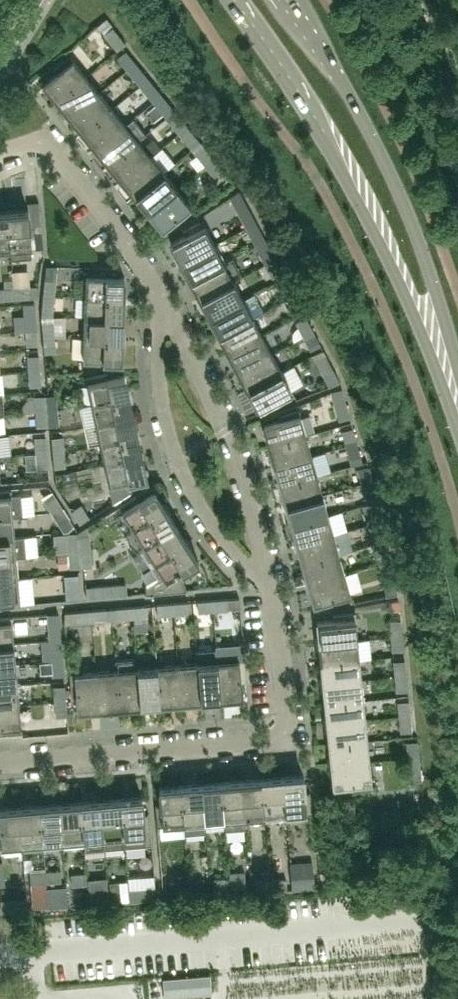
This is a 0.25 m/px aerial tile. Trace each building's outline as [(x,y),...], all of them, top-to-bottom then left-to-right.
[(126,43),(113,26),(104,33),(118,50),(126,43)] [(127,69),(135,62),(125,50),(117,56),(119,59),(127,69)] [(56,99),(86,75),(69,55),(52,69),(56,73),(43,83),(56,99)] [(143,71),(135,62),(127,69),(134,78),(143,71)] [(69,115),(99,91),(86,75),(56,99),(69,115)] [(161,94),(154,84),(145,91),(153,101),(161,94)] [(82,131),(112,107),(99,91),(69,115),(82,131)] [(169,103),(161,94),(153,101),(161,110),(169,103)] [(95,147),(125,123),(112,107),(82,131),(95,147)] [(187,125),(180,116),(171,123),(179,132),(187,125)] [(108,163),(138,139),(125,123),(95,147),(108,163)] [(195,135),(187,125),(179,132),(186,142),(195,135)] [(121,179),(151,155),(138,139),(108,163),(121,179)] [(204,164),(213,157),(203,145),(195,152),(197,154),(204,164)] [(134,195),(164,171),(151,155),(121,179),(134,195)] [(221,166),(213,157),(204,164),(212,173),(221,166)] [(147,211),(177,187),(164,171),(134,195),(147,211)] [(194,207),(177,187),(147,211),(161,227),(173,217),(177,221),(194,207)] [(37,247),(35,225),(30,225),(28,209),(7,211),(11,249),(11,259),(31,257),(30,247),(37,247)] [(7,211),(0,211),(0,250),(11,249),(7,211)] [(256,222),(250,211),(240,216),(246,227),(256,222)] [(214,243),(202,220),(182,230),(185,235),(170,242),(180,261),(214,243)] [(261,232),(256,222),(246,227),(252,237),(261,232)] [(224,261),(214,243),(180,261),(190,279),(224,261)] [(275,258),(269,247),(260,252),(265,263),(275,258)] [(224,261),(190,279),(199,297),(233,279),(241,276),(231,257),(224,261)] [(281,269),(275,258),(265,263),(271,274),(281,269)] [(123,297),(124,275),(108,275),(108,270),(86,269),(85,295),(123,297)] [(54,297),(56,279),(45,278),(43,296),(54,297)] [(243,298),(233,279),(199,297),(209,316),(243,298)] [(298,292),(293,281),(283,287),(289,297),(298,292)] [(38,285),(29,285),(14,287),(15,298),(38,296),(38,285)] [(14,287),(0,288),(0,299),(15,298),(14,287)] [(304,303),(298,292),(289,297),(294,308),(304,303)] [(123,317),(123,297),(85,295),(85,316),(123,317)] [(52,315),(54,297),(43,296),(41,314),(52,315)] [(252,316),(243,298),(209,316),(219,334),(252,316)] [(37,328),(35,313),(24,314),(26,329),(37,328)] [(122,338),(123,317),(85,316),(84,336),(122,338)] [(262,334),(252,316),(219,334),(228,352),(262,334)] [(54,336),(53,320),(42,321),(43,336),(54,336)] [(303,335),(313,330),(307,320),(298,325),(303,335)] [(289,323),(267,333),(271,344),(294,334),(289,323)] [(38,344),(37,328),(26,329),(27,345),(38,344)] [(319,341),(313,330),(303,335),(309,346),(319,341)] [(272,352),(262,334),(228,352),(238,370),(272,352)] [(56,351),(54,336),(43,336),(45,352),(56,351)] [(122,359),(122,338),(84,336),(83,363),(105,363),(105,358),(122,359)] [(333,368),(330,363),(323,348),(313,354),(323,373),(333,368)] [(281,370),(272,352),(238,370),(247,388),(281,370)] [(40,369),(39,354),(28,355),(29,370),(40,369)] [(41,384),(40,369),(29,370),(30,385),(41,384)] [(293,394),(281,370),(247,388),(257,407),(271,399),(274,404),(293,394)] [(129,394),(125,374),(109,377),(107,372),(86,377),(91,402),(129,394)] [(57,409),(56,393),(45,394),(46,409),(57,409)] [(46,409),(45,394),(34,395),(36,410),(46,409)] [(133,414),(129,394),(91,402),(96,423),(133,414)] [(349,413),(346,405),(345,401),(335,404),(338,416),(349,413)] [(47,425),(46,409),(36,410),(37,426),(47,425)] [(59,424),(57,409),(46,409),(47,425),(59,424)] [(306,434),(299,409),(278,415),(279,420),(263,424),(269,444),(306,434)] [(138,435),(133,414),(96,423),(100,443),(138,435)] [(357,441),(354,431),(353,430),(343,433),(346,444),(357,441)] [(311,454),(306,434),(269,444),(275,464),(311,454)] [(47,450),(46,435),(35,436),(36,451),(47,450)] [(64,450),(63,435),(52,436),(53,451),(64,450)] [(142,455),(138,435),(100,443),(104,463),(142,455)] [(360,453),(357,441),(346,444),(349,456),(360,453)] [(48,466),(47,450),(36,451),(37,467),(48,466)] [(317,474),(311,454),(275,464),(280,484),(317,474)] [(146,475),(142,455),(104,463),(110,488),(131,484),(130,479),(146,475)] [(372,480),(369,469),(369,468),(358,471),(362,483),(372,480)] [(323,493),(317,474),(280,484),(286,504),(323,493)] [(376,492),(372,480),(362,483),(365,495),(376,492)] [(21,492),(11,493),(10,489),(0,490),(0,516),(13,515),(22,514),(21,492)] [(125,532),(165,507),(154,489),(140,498),(138,493),(107,513),(110,518),(115,516),(125,532)] [(63,506),(54,493),(45,499),(53,512),(63,506)] [(328,513),(323,493),(286,504),(291,524),(328,513)] [(89,516),(81,503),(71,509),(81,522),(89,516)] [(71,519),(63,506),(53,512),(61,525),(71,519)] [(176,524),(165,507),(125,532),(136,550),(144,545),(176,524)] [(379,521),(376,509),(365,512),(368,524),(379,521)] [(334,533),(328,513),(291,524),(297,543),(334,533)] [(13,515),(0,516),(0,537),(14,536),(13,515)] [(382,532),(379,521),(368,524),(371,535),(382,532)] [(155,562),(187,542),(176,524),(144,545),(155,562)] [(339,553),(334,533),(297,543),(302,563),(339,553)] [(90,550),(89,534),(78,535),(80,551),(90,550)] [(24,535),(14,536),(0,537),(0,558),(16,556),(26,555),(24,535)] [(80,551),(78,535),(67,536),(69,552),(80,551)] [(185,569),(198,560),(187,542),(155,562),(164,577),(154,583),(146,583),(146,592),(186,589),(186,585),(185,582),(184,580),(182,576),(187,573),(185,569)] [(390,560),(387,548),(376,551),(379,563),(390,560)] [(92,565),(90,550),(80,551),(81,566),(92,565)] [(81,566),(80,551),(69,552),(70,567),(81,566)] [(67,553),(58,553),(59,568),(68,568),(67,553)] [(345,573),(339,553),(302,563),(308,583),(345,573)] [(16,556),(0,558),(0,578),(18,577),(16,556)] [(393,572),(390,560),(379,563),(382,575),(386,595),(398,593),(393,572)] [(352,598),(345,573),(308,583),(314,603),(329,599),(331,604),(352,598)] [(18,577),(0,578),(0,605),(20,603),(18,577)] [(81,598),(79,582),(68,583),(70,599),(81,598)] [(122,594),(121,583),(106,584),(107,595),(122,594)] [(107,595),(106,584),(91,586),(92,597),(107,595)] [(239,597),(228,598),(218,598),(219,609),(240,608),(239,597)] [(219,609),(218,598),(198,600),(198,611),(219,609)] [(188,612),(187,601),(172,602),(173,613),(188,612)] [(173,613),(172,602),(157,604),(158,615),(173,613)] [(148,616),(147,604),(131,606),(132,617),(148,616)] [(132,617),(131,606),(116,607),(117,618),(132,617)] [(107,619),(106,608),(91,609),(92,620),(107,619)] [(92,620),(91,609),(76,611),(77,622),(92,620)] [(60,628),(58,612),(35,614),(36,627),(48,626),(49,628),(60,628)] [(357,638),(354,612),(333,614),(333,619),(317,621),(319,642),(357,638)] [(11,616),(0,617),(0,643),(14,642),(11,616)] [(402,634),(401,628),(401,622),(390,623),(391,635),(402,634)] [(403,646),(402,634),(391,635),(392,647),(403,646)] [(359,658),(357,638),(319,642),(321,662),(359,658)] [(14,642),(0,643),(0,664),(15,663),(14,642)] [(62,659),(61,644),(50,645),(51,660),(62,659)] [(140,705),(137,667),(136,658),(115,659),(116,669),(119,707),(140,705)] [(246,680),(244,658),(218,660),(221,699),(242,697),(241,681),(246,680)] [(361,679),(359,658),(321,662),(323,683),(361,679)] [(64,674),(62,659),(51,660),(53,675),(64,674)] [(221,699),(218,660),(198,662),(201,700),(221,699)] [(201,700),(198,662),(177,664),(181,702),(201,700)] [(406,674),(405,662),(394,663),(395,675),(406,674)] [(15,663),(0,664),(0,685),(17,683),(15,663)] [(181,702),(177,664),(157,666),(160,704),(181,702)] [(160,704),(157,666),(137,667),(140,705),(160,704)] [(119,707),(116,669),(96,671),(99,709),(119,707)] [(99,709),(96,671),(70,673),(71,695),(77,694),(78,711),(99,709)] [(407,686),(406,676),(406,674),(395,675),(396,687),(407,686)] [(363,699),(361,679),(323,683),(325,703),(363,699)] [(17,683),(0,685),(0,705),(19,704),(17,683)] [(66,699),(64,684),(53,685),(55,700),(66,699)] [(67,715),(66,699),(55,700),(56,716),(67,715)] [(365,719),(363,699),(325,703),(327,723),(365,719)] [(410,715),(409,703),(398,704),(399,716),(410,715)] [(19,704),(0,705),(0,732),(21,730),(19,704)] [(411,727),(410,717),(410,715),(399,716),(400,728),(411,727)] [(367,740),(365,719),(327,723),(329,744),(367,740)] [(369,760),(367,740),(329,744),(331,764),(369,760)] [(419,755),(418,743),(407,744),(408,756),(419,755)] [(420,767),(419,755),(408,756),(409,768),(420,767)] [(372,786),(369,760),(331,764),(333,785),(350,783),(350,789),(372,786)] [(312,812),(310,790),(305,790),(303,774),(282,776),(286,814),(312,812)] [(286,814),(282,776),(262,778),(265,816),(286,814)] [(265,816),(262,778),(241,779),(245,818),(265,816)] [(245,818),(241,779),(221,781),(224,819),(225,830),(246,828),(245,818)] [(224,819),(221,781),(201,783),(204,821),(224,819)] [(204,821),(201,783),(180,785),(183,823),(184,835),(205,833),(204,821)] [(183,823),(180,785),(159,787),(160,803),(155,803),(157,825),(183,823)] [(151,844),(148,812),(143,812),(142,796),(121,798),(124,836),(125,846),(151,844)] [(124,836),(121,798),(100,800),(104,838),(105,848),(125,846),(124,836)] [(104,838),(100,800),(80,801),(83,839),(84,849),(105,848),(104,838)] [(83,839),(80,801),(60,803),(63,841),(83,839)] [(63,841),(60,803),(39,805),(42,843),(63,841)] [(42,843),(39,805),(19,807),(22,845),(42,843)] [(19,807),(0,808),(0,847),(22,845),(19,807)] [(313,863),(291,865),(293,891),(315,889),(313,863)] [(61,880),(60,869),(45,871),(46,882),(61,880)] [(46,882),(45,871),(30,872),(31,883),(46,882)] [(229,873),(230,878),(231,897),(246,896),(245,871),(229,873)] [(88,883),(87,872),(71,873),(72,884),(88,883)] [(231,897),(230,878),(214,878),(216,897),(231,897)] [(286,879),(271,880),(272,892),(287,891),(286,879)] [(204,880),(189,880),(189,883),(190,897),(205,897),(204,880)] [(272,892),(271,880),(256,881),(257,893),(272,892)] [(120,882),(109,883),(111,903),(121,902),(120,882)] [(190,897),(189,883),(163,884),(164,900),(190,898),(190,897)] [(156,888),(129,890),(130,901),(156,900),(156,888)] [(102,892),(89,893),(91,909),(103,908),(102,892)] [(16,898),(0,899),(1,911),(17,910),(16,898)]
